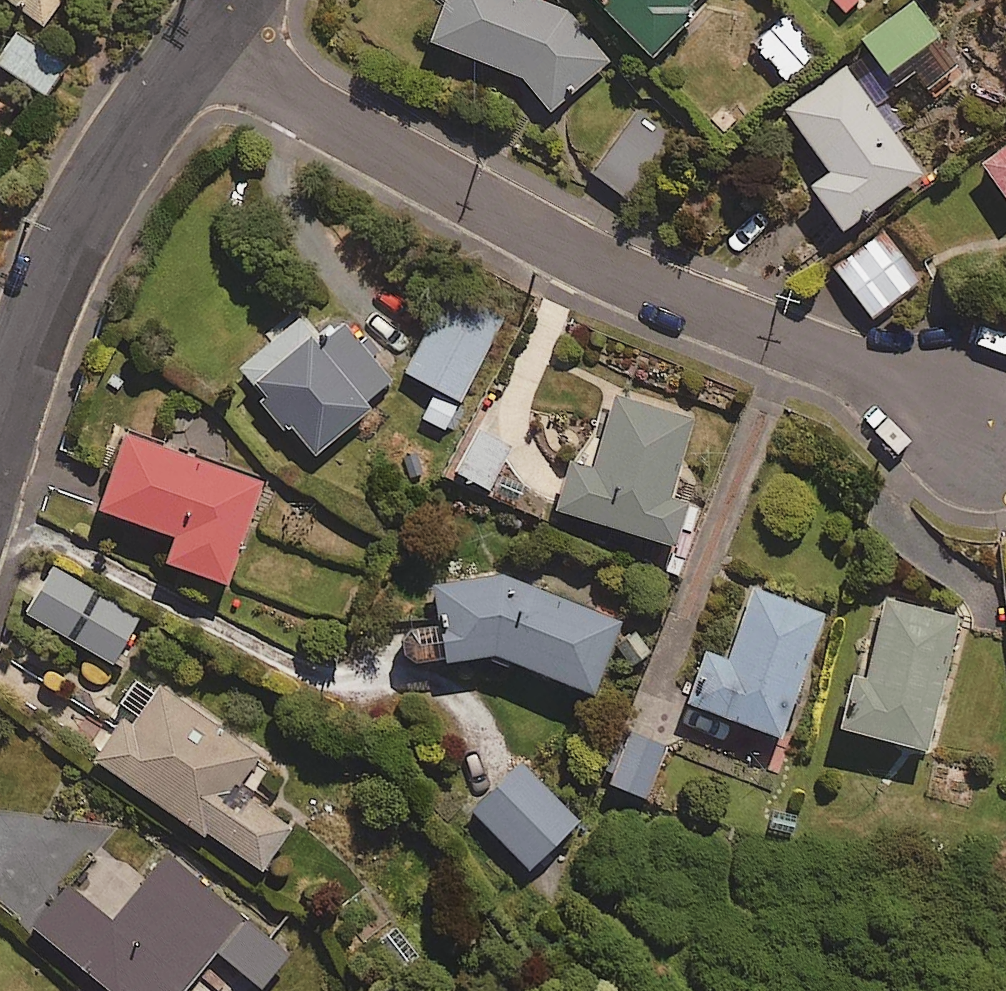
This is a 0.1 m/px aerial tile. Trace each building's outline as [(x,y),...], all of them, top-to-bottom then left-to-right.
[(46,28),(65,0),(4,0),(46,28)] [(518,0),(456,0),(437,52),(526,85),(522,94),(563,109),(612,66),(570,19),(518,0)] [(652,63),(688,26),(681,19),(699,0),(587,0),(652,63)] [(952,54),(917,9),(866,49),(901,93),(952,54)] [(824,59),(792,23),(759,52),(791,88),(824,59)] [(17,40),(0,67),(0,71),(49,102),(68,73),(17,40)] [(928,180),(850,75),(791,119),(836,180),(815,196),(847,240),(928,180)] [(678,144),(637,114),(591,176),(632,206),(678,144)] [(983,162),(1005,201),(1005,148),(983,162)] [(915,291),(882,252),(844,285),(876,323),(915,291)] [(507,323),(455,293),(406,377),(459,407),(507,323)] [(364,337),(358,342),(344,325),(318,347),(301,327),(242,376),(267,405),(261,410),(288,442),(294,438),(318,466),(373,420),(365,411),(395,386),(374,361),(380,356),(364,337)] [(686,413),(607,389),(585,460),(560,453),(545,500),(665,536),(678,494),(663,489),(686,413)] [(523,481),(491,463),(502,443),(470,426),(449,464),(513,499),(523,481)] [(269,482),(132,437),(104,521),(181,547),(171,575),(231,595),(269,482)] [(135,612),(42,557),(14,604),(107,660),(135,612)] [(507,572),(428,573),(429,617),(397,618),(399,650),(491,647),(584,684),(611,612),(507,572)] [(818,609),(748,582),(721,652),(700,644),(681,692),(772,727),(818,609)] [(954,614),(879,592),(857,666),(845,663),(829,715),(916,741),(954,614)] [(251,743),(131,665),(109,698),(116,703),(85,751),(252,860),(281,816),(226,780),(251,743)] [(661,738),(626,724),(605,777),(639,791),(661,738)] [(573,813),(514,755),(463,806),(523,864),(573,813)] [(176,980),(189,990),(241,990),(279,946),(160,844),(101,912),(58,876),(23,916),(107,988),(114,980),(127,990),(167,990),(176,980)]
